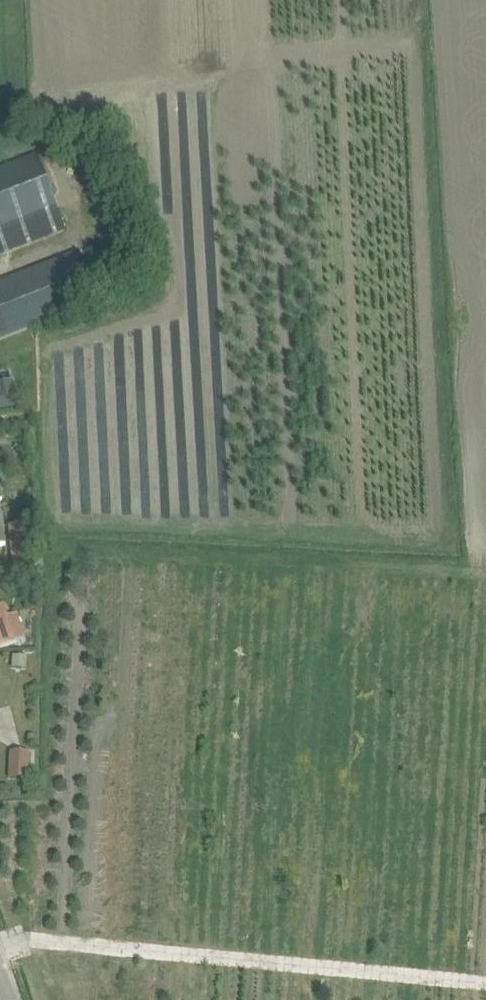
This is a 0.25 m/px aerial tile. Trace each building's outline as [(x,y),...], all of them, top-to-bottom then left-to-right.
[(65,228),(37,154),(0,168),(0,253),(65,228)] [(81,268),(75,253),(0,282),(0,338),(94,302),(91,294),(81,268)] [(0,396),(0,409),(17,406),(15,394),(0,396)] [(10,525),(13,565),(34,564),(30,524),(10,525)] [(25,638),(17,614),(7,617),(3,605),(0,606),(0,646),(25,638)] [(9,777),(28,778),(29,753),(10,752),(9,777)]
